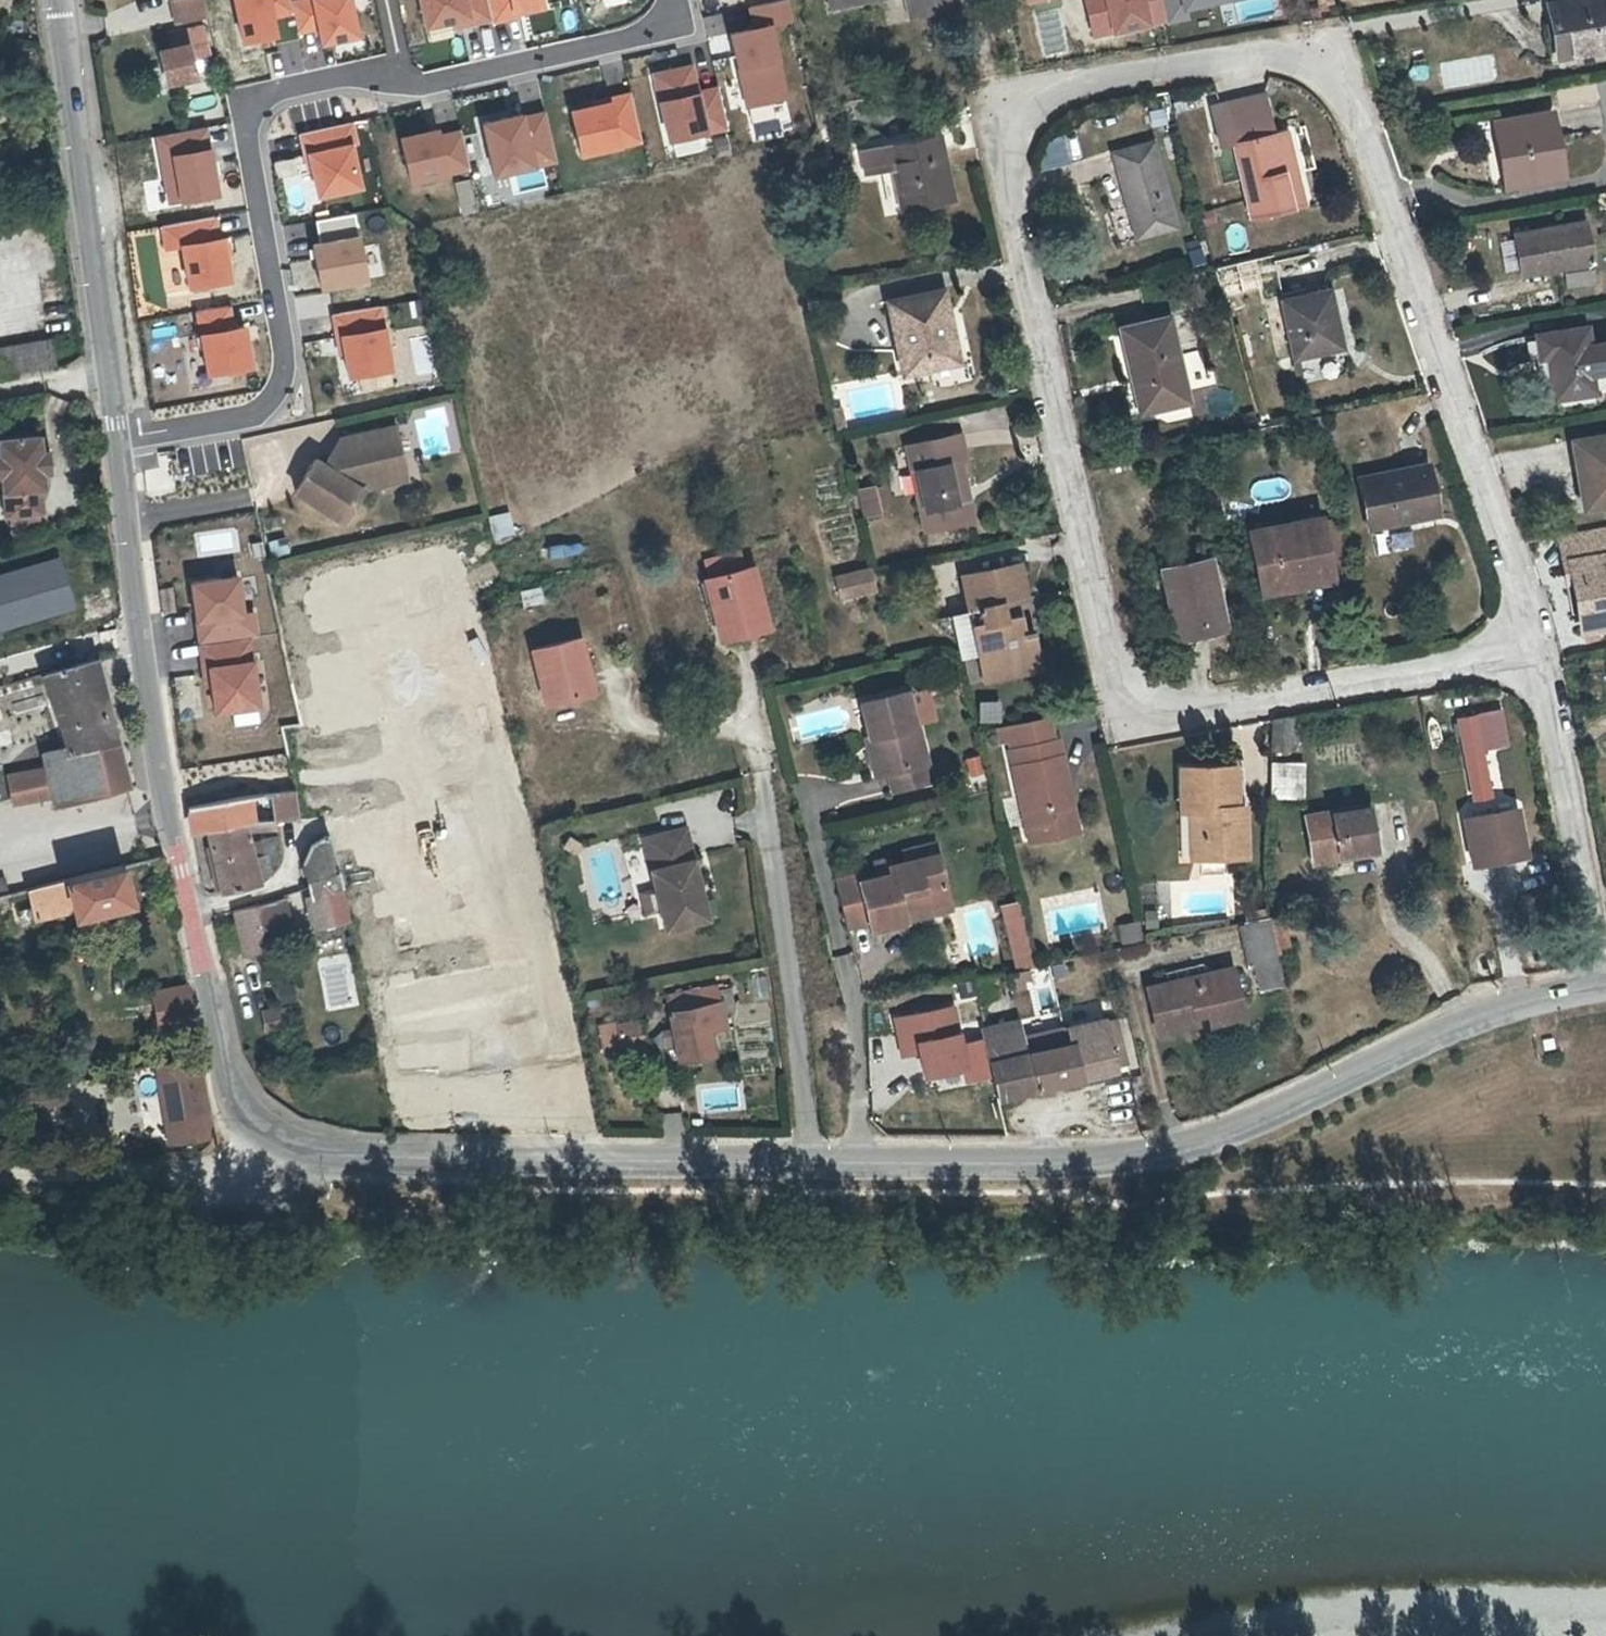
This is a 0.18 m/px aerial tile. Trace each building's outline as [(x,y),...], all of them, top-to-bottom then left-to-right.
[(174,23),(206,16),(203,0),(169,0),(174,23)] [(239,46),(277,39),(274,21),(291,17),(287,0),(230,0),(239,46)] [(296,42),(355,36),(351,0),(292,0),(296,42)] [(428,33),(489,19),(484,0),(421,0),(428,33)] [(489,19),(544,6),(543,0),(484,0),(489,19)] [(747,7),(752,28),(730,32),(747,109),(789,100),(773,25),(791,22),(786,0),(780,0),(747,7)] [(828,3),(830,11),(851,7),(848,0),(844,0),(828,3)] [(907,22),(951,13),(948,0),(902,0),(907,22)] [(1089,38),(1163,24),(1159,0),(1082,0),(1089,38)] [(1179,15),(1254,1),(1254,0),(1177,0),(1179,15)] [(1538,2),(1549,59),(1605,49),(1605,0),(1554,0),(1538,2)] [(1305,10),(1307,19),(1315,17),(1313,8),(1305,10)] [(182,34),(185,47),(157,53),(164,84),(191,79),(188,63),(204,60),(198,30),(182,34)] [(695,63),(652,72),(666,141),(708,136),(727,131),(717,86),(700,89),(695,63)] [(1223,137),(1245,220),(1295,207),(1287,174),(1276,176),(1263,128),(1254,88),(1200,101),(1210,140),(1223,137)] [(610,102),(573,111),(583,155),(643,141),(631,92),(609,98),(610,102)] [(545,111),(484,123),(494,175),(556,163),(545,111)] [(1501,192),(1565,178),(1552,112),(1487,123),(1501,192)] [(355,122),(296,134),(304,172),(309,171),(315,199),(363,189),(354,143),(359,142),(355,122)] [(1287,174),(1275,125),(1263,128),(1276,176),(1287,174)] [(207,126),(155,134),(166,201),(217,193),(207,126)] [(439,128),(399,136),(409,182),(467,170),(459,130),(441,134),(439,128)] [(1062,134),(1036,141),(1045,171),(1070,164),(1062,134)] [(864,185),(890,180),(898,220),(952,209),(937,142),(859,158),(864,185)] [(1153,144),(1114,154),(1135,235),(1175,226),(1153,144)] [(355,212),(315,220),(319,243),(311,245),(319,288),(368,279),(355,212)] [(215,217),(161,226),(164,248),(179,246),(186,287),(229,281),(223,239),(219,239),(215,217)] [(1521,275),(1558,268),(1557,261),(1590,255),(1585,222),(1514,235),(1521,275)] [(941,289),(888,300),(904,371),(949,362),(938,314),(946,312),(941,289)] [(1327,294),(1281,306),(1295,358),(1340,347),(1327,294)] [(229,305),(194,311),(204,369),(249,362),(242,321),(232,323),(229,305)] [(384,307),(333,313),(338,354),(342,354),(345,377),(392,371),(384,307)] [(1128,384),(1136,382),(1147,419),(1186,408),(1162,321),(1114,335),(1128,384)] [(1552,401),(1591,394),(1605,391),(1605,350),(1583,354),(1580,334),(1532,343),(1536,364),(1544,362),(1552,401)] [(47,372),(60,371),(56,340),(0,348),(0,380),(47,372)] [(1203,350),(1183,354),(1190,388),(1210,384),(1203,350)] [(1583,506),(1604,501),(1603,494),(1605,494),(1605,431),(1570,438),(1583,506)] [(313,463),(292,495),(338,526),(359,495),(382,489),(379,476),(400,471),(391,432),(338,444),(340,456),(335,466),(328,460),(322,470),(313,463)] [(46,478),(44,454),(43,438),(1,441),(2,457),(0,457),(0,481),(3,481),(6,519),(45,517),(43,492),(47,492),(46,478)] [(338,444),(328,460),(335,466),(340,456),(338,444)] [(933,475),(909,480),(923,539),(969,529),(957,471),(963,470),(958,444),(928,450),(933,475)] [(53,453),(44,454),(46,478),(55,477),(53,453)] [(1419,468),(1353,482),(1364,531),(1430,518),(1419,468)] [(400,471),(379,476),(382,489),(403,484),(400,471)] [(855,490),(864,518),(888,511),(879,482),(855,490)] [(1304,494),(1237,508),(1255,591),(1289,584),(1291,590),(1323,584),(1304,494)] [(493,539),(514,534),(508,511),(488,515),(493,539)] [(1322,579),(1338,575),(1327,523),(1311,526),(1322,579)] [(1555,541),(1561,571),(1605,563),(1605,530),(1555,541)] [(73,608),(59,553),(0,568),(0,626),(73,608)] [(702,567),(706,583),(702,584),(717,646),(764,635),(749,572),(740,574),(737,559),(702,567)] [(1561,571),(1574,637),(1605,632),(1605,563),(1561,571)] [(1168,639),(1195,634),(1197,642),(1218,637),(1203,568),(1154,578),(1168,639)] [(236,572),(186,579),(206,713),(256,706),(236,572)] [(850,578),(855,598),(870,594),(866,579),(865,575),(850,578)] [(1010,595),(1021,592),(1017,576),(1006,579),(1010,595)] [(835,602),(855,598),(850,578),(831,583),(835,602)] [(958,589),(981,683),(1027,674),(1022,650),(1018,631),(1004,634),(1000,618),(1025,613),(1021,592),(1010,595),(1006,579),(958,589)] [(578,641),(531,652),(544,707),(591,696),(578,641)] [(1027,674),(981,683),(983,692),(1040,681),(1033,649),(1022,650),(1027,674)] [(36,753),(40,771),(47,795),(50,806),(124,787),(94,660),(41,675),(42,677),(61,746),(36,753)] [(17,719),(45,714),(41,693),(13,698),(17,719)] [(1000,700),(977,701),(979,724),(1001,722),(1000,700)] [(858,711),(865,745),(872,744),(880,777),(885,776),(889,795),(926,787),(914,735),(910,735),(903,702),(858,711)] [(1451,719),(1465,798),(1481,795),(1468,716),(1451,719)] [(0,730),(0,744),(56,732),(53,719),(0,730)] [(1266,754),(1284,754),(1284,723),(1267,727),(1266,754)] [(1026,757),(1053,751),(1048,728),(1021,733),(1026,757)] [(1003,737),(1024,840),(1050,835),(1048,827),(1069,822),(1053,751),(1026,757),(1021,733),(1003,737)] [(872,744),(865,745),(860,746),(867,779),(880,777),(872,744)] [(1269,798),(1304,798),(1304,761),(1269,761),(1269,798)] [(9,803),(47,795),(40,771),(4,781),(9,803)] [(1194,818),(1194,869),(1239,869),(1240,819),(1234,818),(1234,778),(1180,777),(1180,818),(1194,818)] [(270,796),(275,821),(297,818),(297,816),(293,792),(270,796)] [(243,825),(239,801),(188,809),(191,831),(204,829),(243,825)] [(1327,855),(1328,862),(1371,851),(1361,807),(1301,821),(1309,858),(1327,855)] [(1194,869),(1194,818),(1186,818),(1186,869),(1194,869)] [(275,821),(243,825),(204,829),(217,890),(255,883),(268,870),(266,863),(279,860),(276,839),(261,842),(264,859),(252,862),(246,834),(275,829),(275,821)] [(1074,848),(1069,822),(1048,827),(1050,835),(1024,840),(1028,858),(1074,848)] [(1510,823),(1458,832),(1464,873),(1517,865),(1510,823)] [(324,833),(324,837),(332,868),(364,860),(355,826),(324,833)] [(682,836),(640,845),(660,935),(704,925),(682,836)] [(308,892),(312,909),(339,904),(338,898),(332,868),(324,837),(309,844),(301,860),(307,888),(308,892)] [(878,933),(898,928),(895,919),(914,914),(915,918),(946,912),(931,849),(898,856),(901,867),(883,871),(884,878),(870,881),(854,885),(852,877),(829,883),(842,934),(863,928),(865,932),(877,929),(878,933)] [(1311,866),(1328,862),(1327,855),(1309,858),(1311,866)] [(63,878),(71,911),(73,917),(128,904),(118,864),(63,878)] [(867,868),(870,881),(884,878),(883,871),(881,865),(867,868)] [(25,888),(30,908),(33,920),(71,911),(63,878),(25,888)] [(1159,882),(1139,883),(1139,910),(1159,909),(1159,882)] [(312,909),(308,892),(304,893),(308,922),(341,915),(340,907),(312,913),(312,909)] [(255,905),(258,919),(287,913),(283,896),(255,905)] [(339,904),(312,909),(312,913),(340,907),(339,904)] [(231,911),(239,949),(247,954),(264,951),(263,944),(258,920),(258,919),(255,905),(231,911)] [(33,920),(30,908),(16,911),(19,922),(33,920)] [(1012,976),(1031,972),(1015,908),(996,912),(1012,976)] [(895,919),(898,928),(947,918),(946,912),(915,918),(914,914),(895,919)] [(292,938),(287,913),(258,919),(258,920),(263,944),(292,938)] [(1140,920),(1117,924),(1120,943),(1143,940),(1140,920)] [(1241,928),(1255,996),(1277,991),(1261,925),(1241,928)] [(1190,1024),(1204,1021),(1236,1014),(1228,976),(1144,994),(1154,1040),(1192,1032),(1190,1024)] [(292,1001),(293,984),(275,984),(274,1001),(292,1001)] [(184,985),(149,994),(157,1026),(191,1019),(184,985)] [(711,987),(663,997),(677,1062),(707,1057),(704,1038),(721,1035),(711,987)] [(958,1004),(897,1018),(905,1054),(927,1049),(932,1072),(971,1063),(958,1004)] [(277,1010),(258,1014),(261,1030),(280,1026),(277,1010)] [(1240,1030),(1236,1014),(1204,1021),(1207,1037),(1240,1030)] [(612,1022),(595,1026),(600,1055),(642,1047),(637,1021),(613,1025),(612,1022)] [(1108,1075),(1107,1072),(1104,1058),(1117,1054),(1110,1024),(1097,1026),(1096,1025),(1055,1033),(1059,1050),(1019,1059),(1011,1028),(978,1035),(993,1099),(1108,1075)] [(1120,1070),(1117,1054),(1104,1058),(1107,1072),(1120,1070)] [(159,1097),(166,1133),(173,1132),(175,1141),(207,1134),(206,1129),(211,1128),(206,1100),(199,1101),(197,1090),(203,1089),(196,1058),(161,1064),(157,1065),(163,1097),(159,1097)] [(206,1100),(203,1089),(197,1090),(199,1101),(206,1100)] [(168,1142),(175,1141),(173,1132),(166,1133),(168,1142)]
